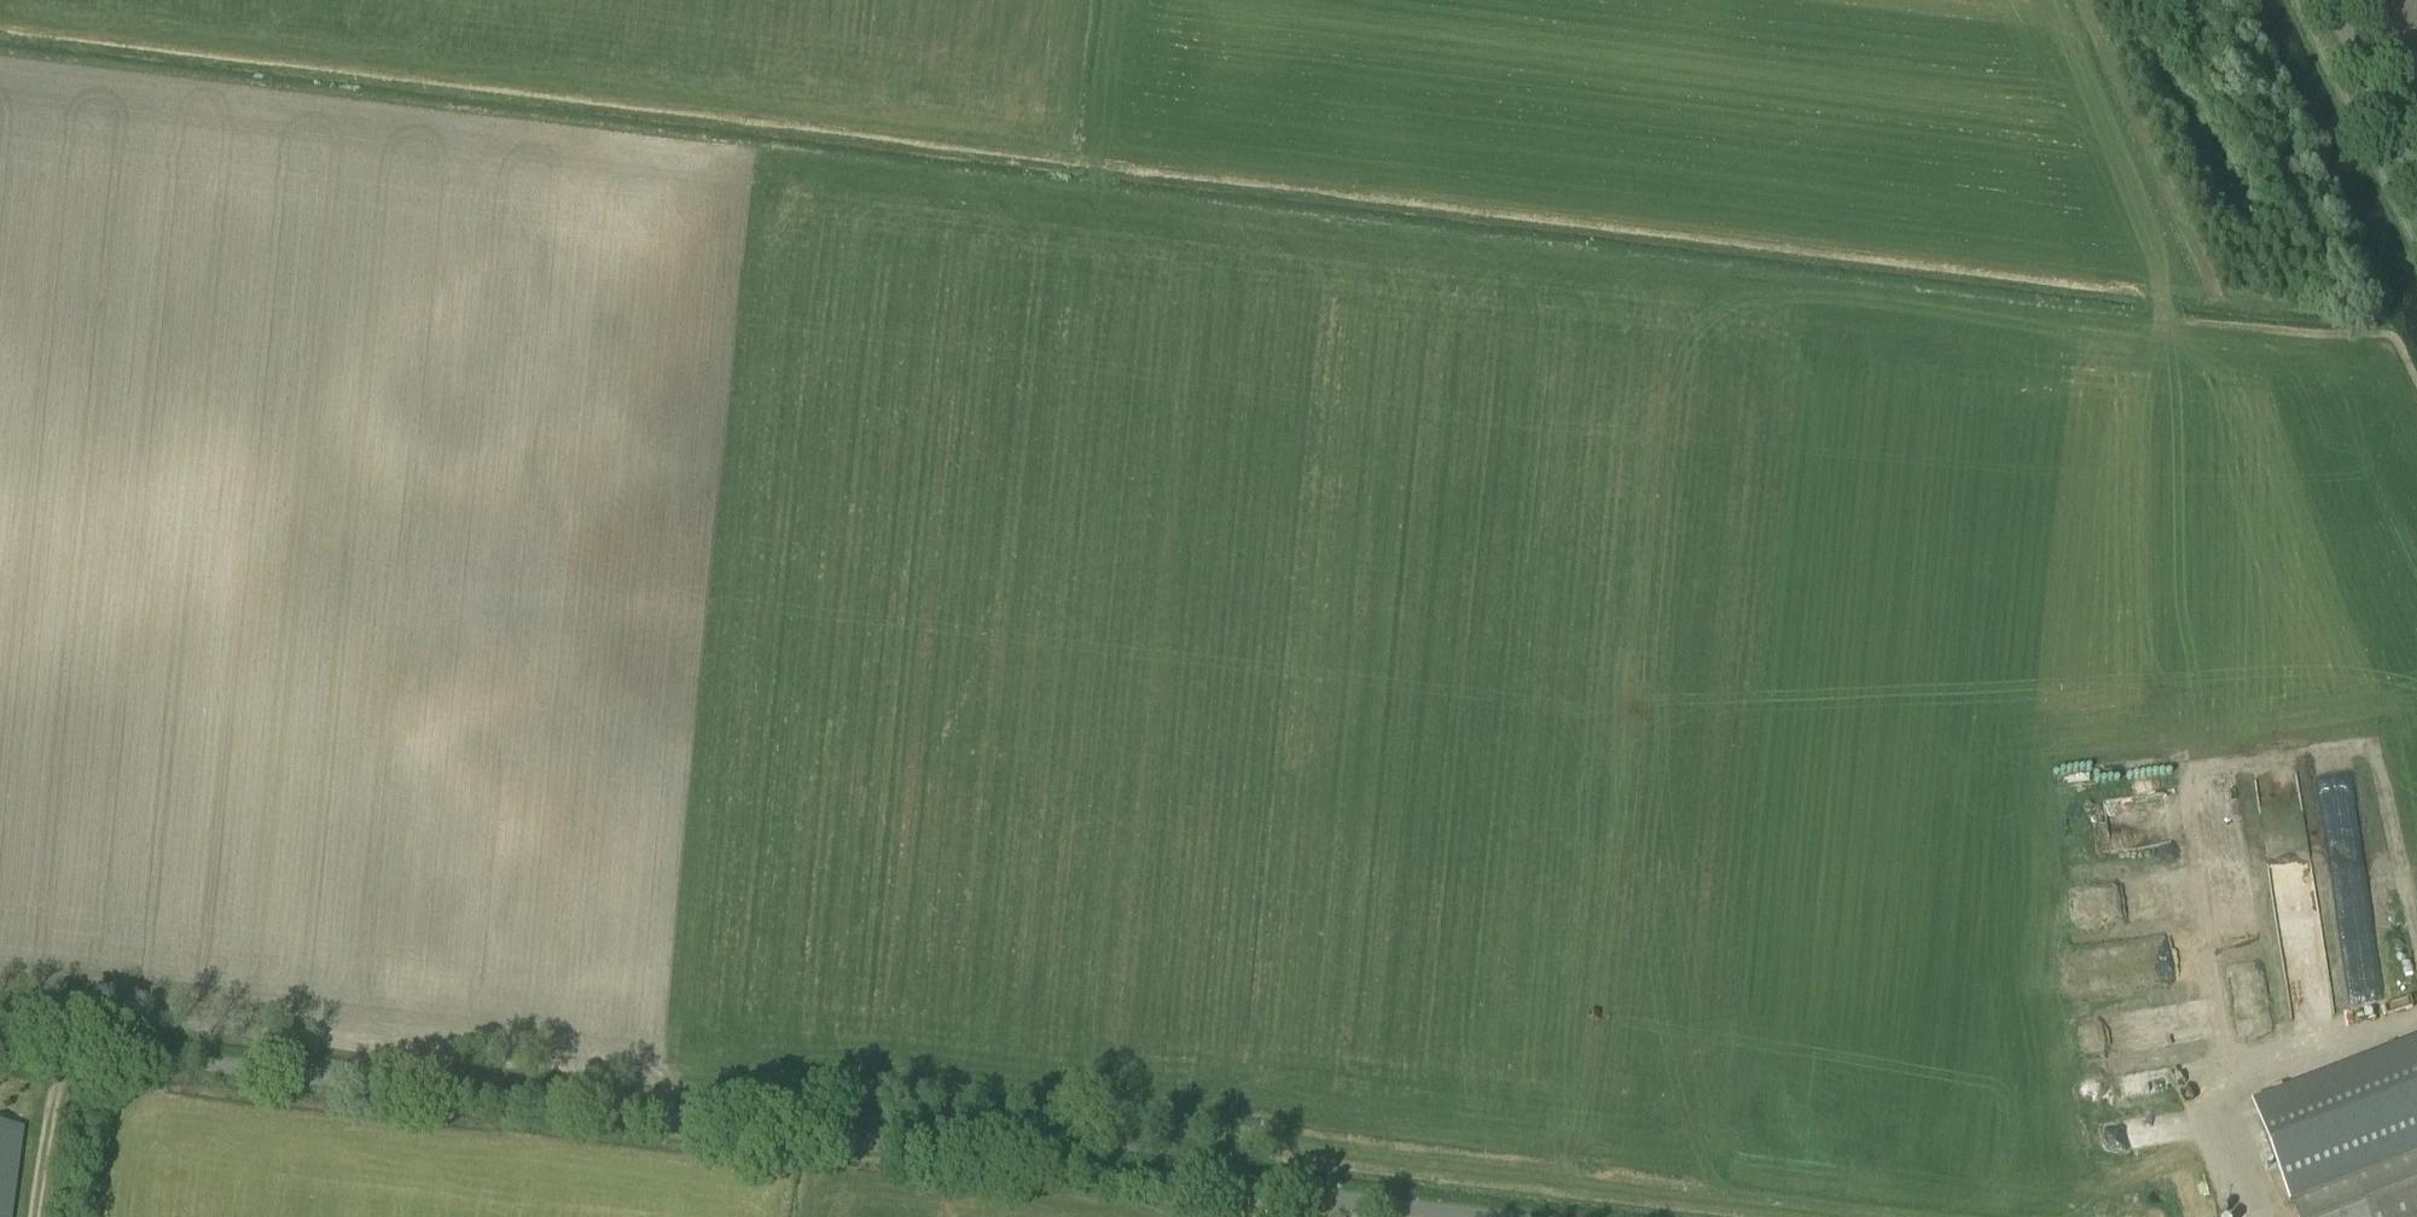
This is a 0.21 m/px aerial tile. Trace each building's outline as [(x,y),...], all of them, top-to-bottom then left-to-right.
[(2315,866),(2278,871),(2295,980),(2318,977),(2313,945),(2327,942),(2315,866)] [(2245,939),(2249,911),(2232,909),(2229,937),(2245,939)] [(2255,1108),(2291,1198),(2298,1216),(2416,1216),(2416,1046),(2255,1108)] [(23,1129),(0,1126),(0,1216),(11,1216),(23,1129)]
